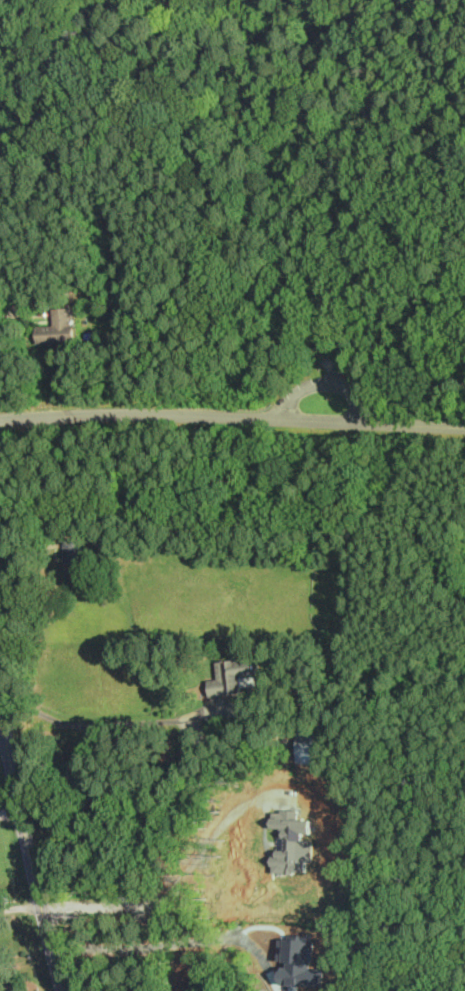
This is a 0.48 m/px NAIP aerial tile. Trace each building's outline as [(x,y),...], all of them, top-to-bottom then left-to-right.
[(54,307),(73,306),(75,341),(37,343),(36,326),(55,325),(54,307)] [(220,663),(221,681),(213,682),(216,710),(242,707),(240,696),(251,695),(251,688),(264,687),(261,659),(220,663)] [(317,732),(298,732),(297,763),(316,763),(317,732)] [(275,874),(308,873),(308,862),(314,862),(314,839),(304,840),(304,834),(312,833),(312,819),(297,820),(297,811),(272,811),(273,828),(282,828),(282,839),(287,839),(287,849),(275,849),(275,874)]
